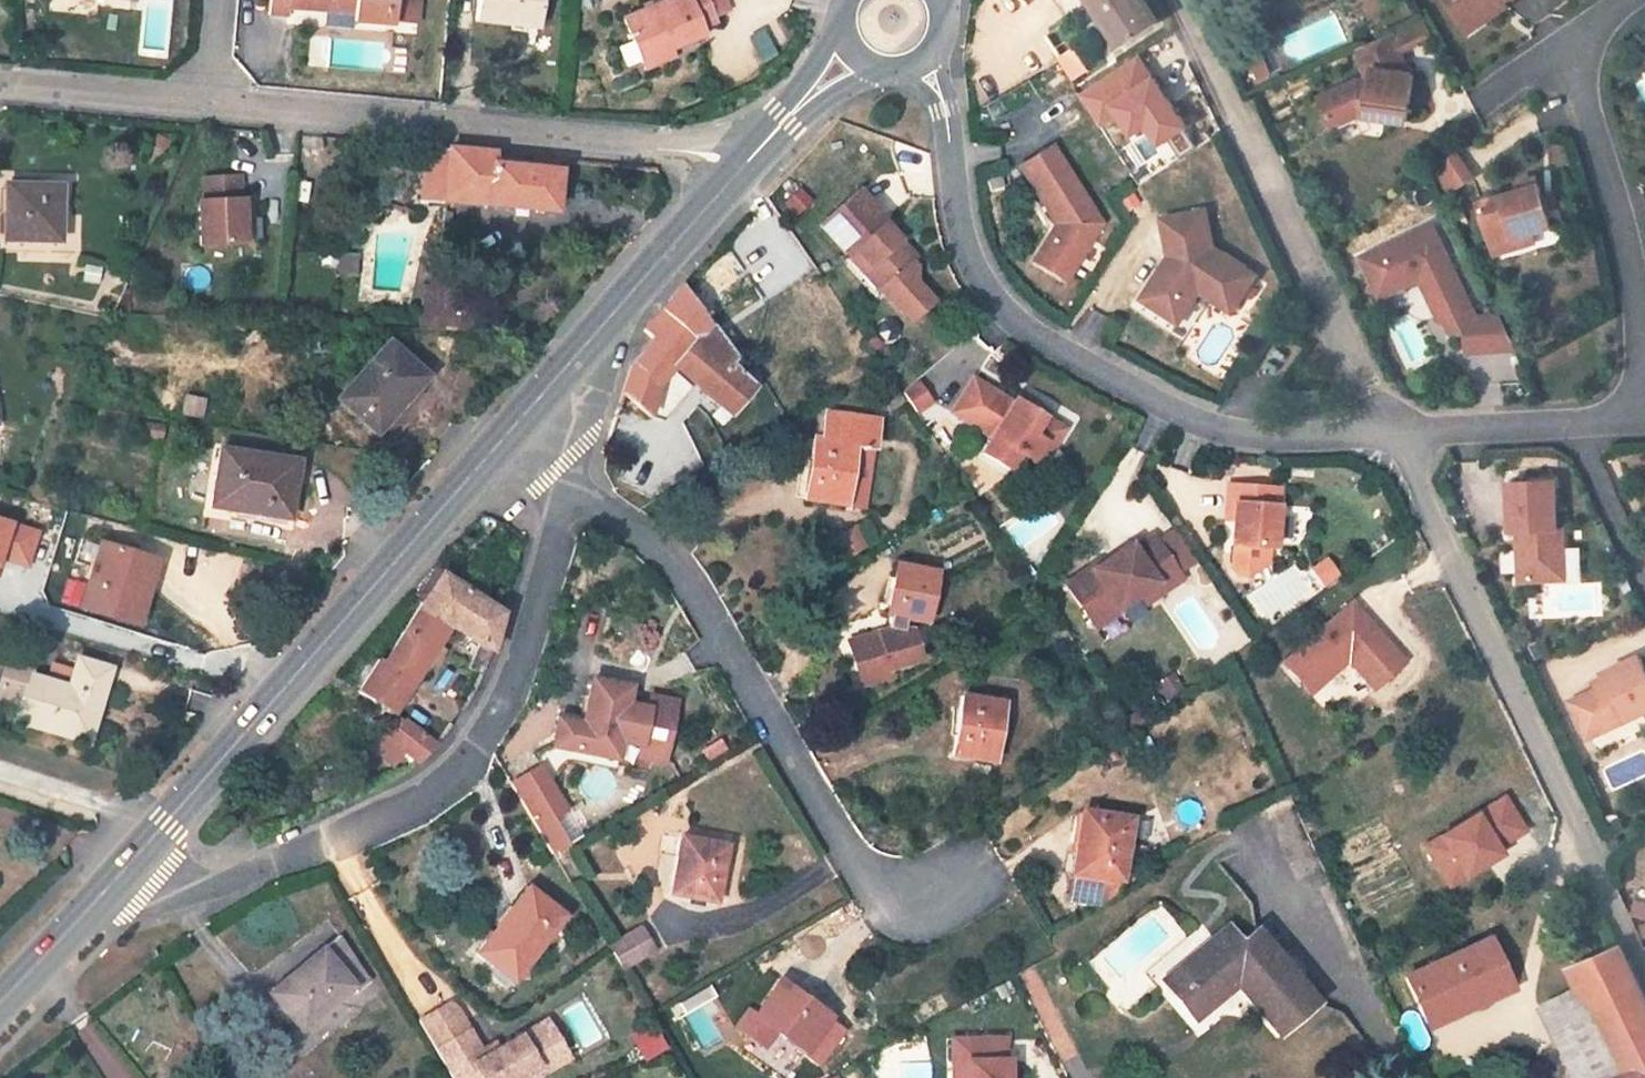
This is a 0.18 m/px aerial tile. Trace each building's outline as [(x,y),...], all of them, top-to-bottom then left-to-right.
[(270,6),(269,15),(288,17),(289,8),(353,13),(353,22),(392,26),(393,22),(395,0),(270,0),(270,6)] [(393,22),(417,24),(419,0),(395,0),(393,22)] [(477,21),(536,29),(540,0),(480,0),(477,21)] [(623,20),(641,63),(670,51),(704,37),(701,29),(715,23),(714,18),(729,11),(725,0),(670,0),(623,20)] [(1159,23),(1144,0),(1092,0),(1103,18),(1123,47),(1159,23)] [(1468,32),(1496,13),(1493,9),(1505,0),(1446,0),(1468,32)] [(1112,54),(1123,47),(1103,18),(1093,25),(1112,54)] [(1392,34),(1401,52),(1434,38),(1425,19),(1392,34)] [(1360,115),(1410,120),(1415,72),(1411,73),(1401,52),(1392,34),(1358,49),(1368,69),(1373,70),(1372,83),(1359,80),(1320,99),(1331,122),(1339,125),(1360,115)] [(1259,48),(1247,53),(1259,80),(1271,74),(1259,48)] [(670,51),(641,63),(644,71),(673,58),(670,51)] [(1076,53),(1063,62),(1074,80),(1088,71),(1076,53)] [(421,199),(444,201),(449,149),(433,147),(432,155),(425,155),(421,199)] [(1056,224),(1033,261),(1065,281),(1101,224),(1051,147),(1020,167),(1056,224)] [(495,153),(449,149),(444,201),(553,211),(558,159),(534,157),(532,169),(494,165),(495,153)] [(1449,193),(1471,179),(1463,167),(1441,181),(1449,193)] [(1479,202),(1491,243),(1532,231),(1551,225),(1537,176),(1517,182),(1519,190),(1479,202)] [(239,177),(203,178),(204,201),(199,202),(201,246),(245,244),(243,199),(240,199),(239,177)] [(4,240),(59,242),(59,187),(5,185),(4,240)] [(909,259),(914,255),(883,221),(885,219),(857,187),(818,222),(847,254),(854,248),(883,280),(876,287),(894,306),(897,304),(910,319),(931,299),(914,280),(915,265),(909,259)] [(1149,277),(1132,314),(1162,328),(1174,303),(1184,307),(1188,298),(1223,314),(1241,273),(1195,252),(1182,217),(1140,232),(1153,268),(1153,269),(1157,271),(1153,278),(1149,277)] [(1432,224),(1361,257),(1375,288),(1398,277),(1402,287),(1420,279),(1440,322),(1445,320),(1455,315),(1463,333),(1465,336),(1467,352),(1517,350),(1500,318),(1476,318),(1472,307),(1432,224)] [(1491,243),(1494,253),(1535,241),(1532,231),(1491,243)] [(854,248),(847,254),(876,287),(883,280),(854,248)] [(461,258),(439,256),(436,288),(455,291),(458,293),(461,258)] [(1375,288),(1380,298),(1402,287),(1398,277),(1375,288)] [(436,288),(422,285),(419,329),(472,332),(474,308),(458,293),(455,291),(436,288)] [(631,366),(622,393),(650,416),(656,385),(677,361),(722,403),(718,408),(729,417),(754,389),(730,366),(734,361),(681,287),(643,331),(652,339),(631,366)] [(1174,303),(1162,328),(1173,333),(1184,307),(1174,303)] [(1455,315),(1445,320),(1451,333),(1463,333),(1455,315)] [(388,343),(337,399),(376,434),(400,407),(395,399),(420,371),(388,343)] [(395,399),(400,407),(426,377),(420,371),(395,399)] [(982,454),(1009,470),(1019,454),(1031,461),(1043,442),(1052,448),(1063,430),(1045,419),(1036,413),(1039,408),(1019,396),(1013,405),(973,379),(953,413),(993,438),(982,454)] [(902,393),(916,413),(931,403),(917,383),(902,393)] [(1321,389),(1300,391),(1301,403),(1322,402),(1321,389)] [(201,417),(205,402),(185,398),(182,413),(201,417)] [(718,408),(712,415),(723,425),(729,417),(718,408)] [(1048,414),(1039,408),(1036,413),(1045,419),(1048,414)] [(813,440),(804,499),(864,508),(872,450),(874,451),(879,421),(825,412),(821,441),(813,440)] [(161,439),(163,426),(146,424),(144,437),(161,439)] [(1043,442),(1031,461),(1040,467),(1052,448),(1043,442)] [(264,515),(288,519),(297,462),(220,449),(212,507),(235,511),(237,502),(265,506),(264,515)] [(191,473),(189,498),(205,499),(207,474),(191,473)] [(1554,481),(1508,483),(1510,532),(1518,532),(1520,581),(1559,580),(1557,550),(1564,550),(1563,528),(1556,529),(1554,481)] [(1275,488),(1228,485),(1227,504),(1234,504),(1233,521),(1231,546),(1275,549),(1277,507),(1273,506),(1275,488)] [(265,506),(237,502),(235,511),(264,515),(265,506)] [(1227,504),(1226,521),(1233,521),(1234,504),(1227,504)] [(841,557),(863,544),(855,530),(833,543),(841,557)] [(1091,567),(1064,584),(1095,629),(1121,610),(1120,609),(1139,595),(1156,584),(1162,593),(1183,579),(1152,535),(1133,549),(1131,545),(1101,565),(1094,570),(1091,567)] [(80,608),(130,624),(150,559),(82,537),(75,561),(93,567),(80,608)] [(1194,550),(1204,564),(1220,552),(1211,539),(1194,550)] [(1568,548),(1569,578),(1580,578),(1580,548),(1568,548)] [(157,561),(150,559),(130,624),(137,625),(157,561)] [(1099,562),(1091,567),(1094,570),(1101,565),(1099,562)] [(926,623),(937,573),(896,565),(886,615),(890,616),(887,631),(848,644),(857,673),(864,671),(868,684),(893,676),(891,669),(921,659),(914,634),(916,621),(926,623)] [(410,592),(424,600),(441,573),(432,567),(410,592)] [(491,652),(502,613),(441,573),(424,600),(422,603),(449,622),(480,644),(491,652)] [(1156,584),(1139,595),(1145,605),(1162,593),(1156,584)] [(379,659),(357,692),(391,714),(425,660),(431,665),(442,649),(435,645),(449,622),(422,603),(384,663),(379,659)] [(1283,664),(1300,683),(1306,677),(1316,678),(1321,684),(1348,660),(1374,690),(1404,663),(1351,604),(1283,664)] [(489,658),(491,652),(480,644),(468,668),(483,673),(485,668),(489,658)] [(1586,738),(1644,711),(1644,669),(1639,656),(1602,674),(1604,679),(1607,685),(1596,690),(1569,702),(1586,738)] [(79,740),(87,713),(96,715),(110,669),(77,659),(76,663),(69,684),(69,687),(29,675),(32,666),(7,658),(0,682),(0,691),(20,697),(18,705),(13,720),(79,740)] [(76,663),(65,660),(59,680),(69,684),(76,663)] [(857,673),(861,686),(868,684),(864,671),(857,673)] [(1300,683),(1310,694),(1321,684),(1316,678),(1306,677),(1300,683)] [(1604,679),(1593,684),(1596,690),(1607,685),(1604,679)] [(559,720),(554,746),(616,759),(619,741),(640,745),(638,758),(664,763),(676,703),(650,698),(647,711),(627,706),(631,687),(592,680),(584,725),(559,720)] [(0,691),(0,700),(18,705),(20,697),(0,691)] [(994,762),(1003,703),(961,696),(952,756),(994,762)] [(96,715),(87,713),(79,740),(87,743),(96,715)] [(418,762),(436,746),(403,720),(380,730),(368,746),(393,765),(404,751),(418,762)] [(537,753),(512,768),(544,819),(547,817),(562,843),(583,830),(537,753)] [(1131,818),(1083,811),(1076,853),(1080,853),(1077,872),(1073,872),(1069,902),(1106,907),(1117,901),(1131,818)] [(726,846),(684,838),(678,874),(675,874),(671,894),(715,902),(726,846)] [(514,906),(477,953),(494,966),(488,975),(507,989),(513,982),(564,916),(530,890),(516,907),(514,906)] [(640,926),(607,945),(623,970),(655,952),(640,926)] [(1317,1003),(1255,930),(1239,943),(1225,927),(1189,957),(1202,973),(1173,998),(1192,1020),(1235,984),(1242,979),(1248,986),(1241,992),(1278,1036),(1317,1003)] [(340,935),(322,950),(353,987),(358,993),(372,983),(340,935)] [(1488,941),(1405,979),(1425,1022),(1468,1003),(1470,1008),(1510,989),(1488,941)] [(1620,946),(1569,968),(1580,991),(1597,1007),(1629,1074),(1620,1077),(1644,1077),(1644,996),(1620,946)] [(353,987),(322,950),(286,981),(290,985),(274,999),(301,1031),(353,987)] [(1173,998),(1202,973),(1189,957),(1159,982),(1173,998)] [(1242,979),(1235,984),(1241,992),(1248,986),(1242,979)] [(270,994),(274,999),(290,985),(286,981),(270,994)] [(780,982),(744,1032),(768,1049),(779,1035),(804,1053),(829,1018),(780,982)] [(1545,1006),(1579,1077),(1620,1077),(1629,1074),(1597,1007),(1580,991),(1545,1006)] [(1468,1003),(1425,1022),(1430,1033),(1473,1014),(1470,1008),(1468,1003)] [(829,1018),(804,1053),(820,1064),(845,1029),(829,1018)] [(452,1077),(519,1077),(539,1066),(537,1063),(564,1048),(547,1020),(499,1048),(485,1057),(481,1051),(469,1030),(435,1050),(452,1077)] [(1007,1061),(1005,1061),(1004,1039),(952,1040),(952,1063),(965,1063),(965,1077),(1008,1077),(1007,1061)] [(496,1043),(481,1051),(485,1057),(499,1048),(496,1043)] [(519,1077),(537,1077),(570,1058),(564,1048),(537,1063),(539,1066),(519,1077)] [(952,1077),(965,1077),(965,1063),(952,1063),(952,1077)]
